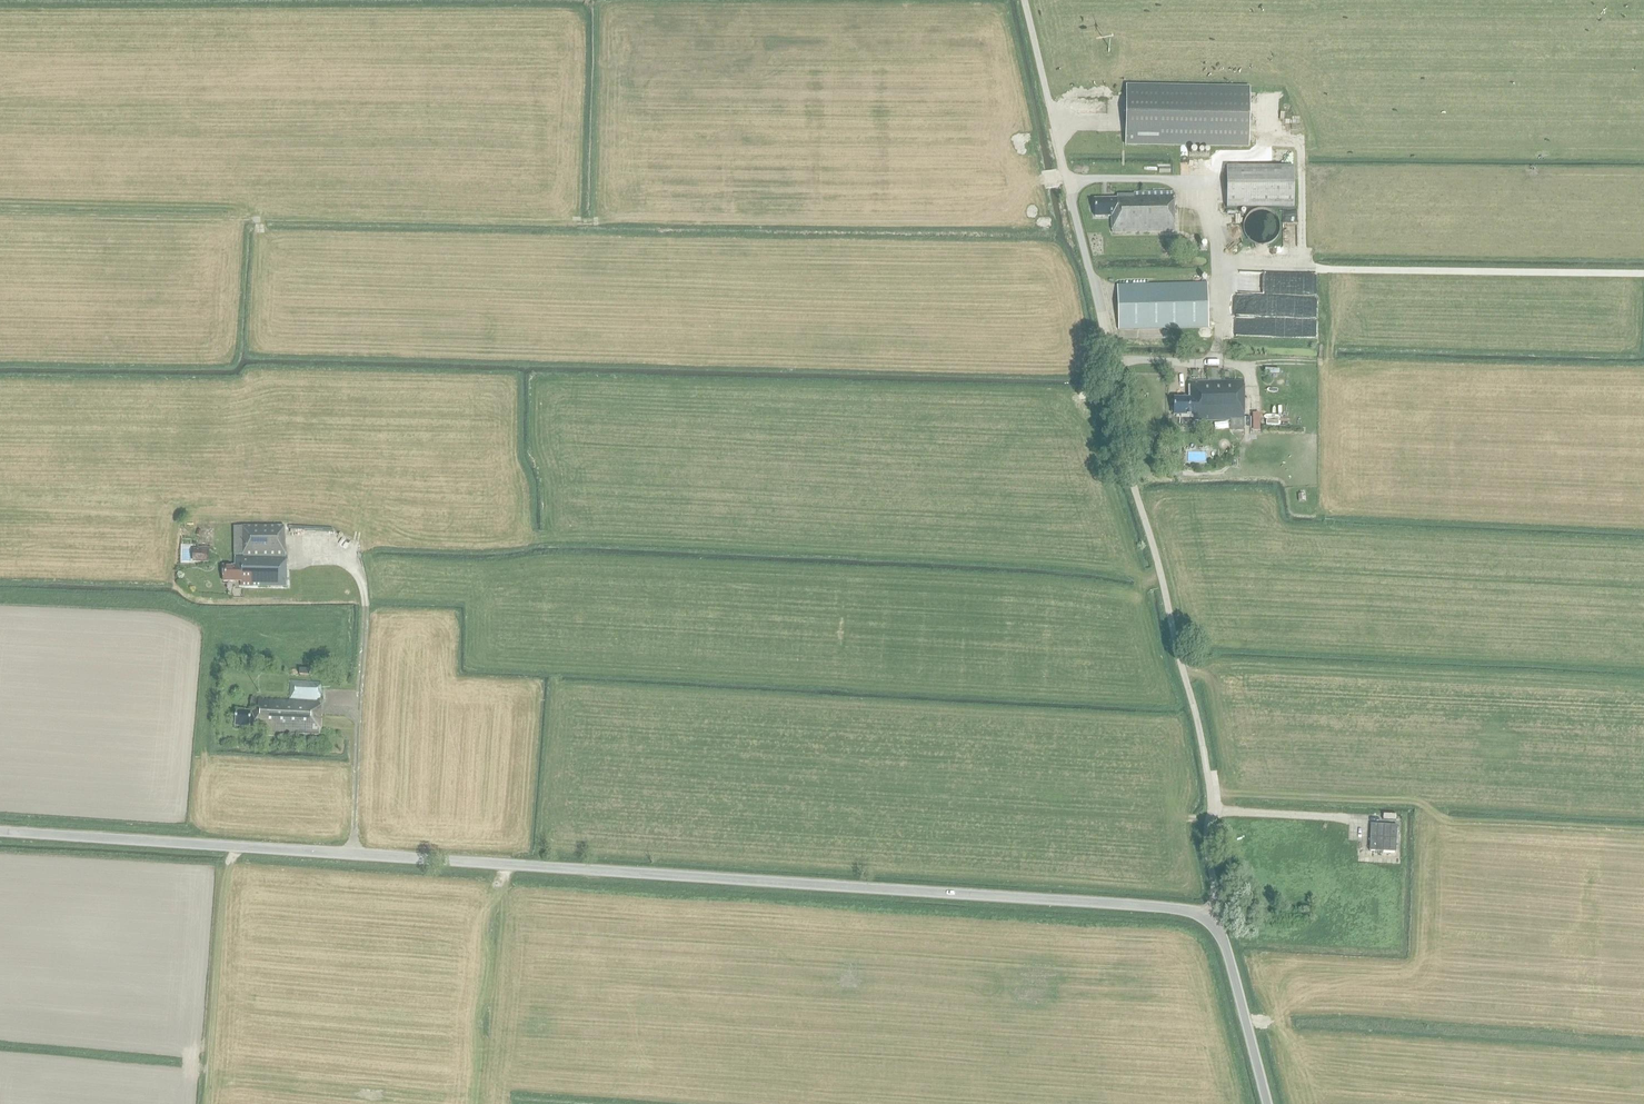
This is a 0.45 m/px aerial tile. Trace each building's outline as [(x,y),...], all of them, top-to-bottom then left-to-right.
[(1249,90),(1126,86),(1124,142),(1247,146),(1249,90)] [(1293,208),(1293,167),(1227,167),(1227,208),(1293,208)] [(1172,231),(1172,191),(1131,191),(1131,193),(1115,194),(1115,197),(1092,198),(1092,215),(1109,215),(1109,231),(1172,231)] [(1256,223),(1256,233),(1275,233),(1275,212),(1251,212),(1250,223),(1256,223)] [(1292,294),(1318,295),(1319,272),(1292,272),(1292,294)] [(1208,325),(1206,281),(1117,284),(1118,328),(1208,325)] [(1193,414),(1193,420),(1231,420),(1231,429),(1243,429),(1243,420),(1243,380),(1187,380),(1187,396),(1172,396),(1172,413),(1193,414)] [(286,587),(286,527),(244,527),(234,527),(234,556),(234,567),(222,567),(222,583),(240,583),(240,587),(286,587)] [(208,562),(209,549),(193,548),(193,562),(208,562)] [(319,680),(290,679),(289,700),(250,698),(250,712),(235,711),(234,727),(265,729),(265,731),(317,733),(319,680)]
